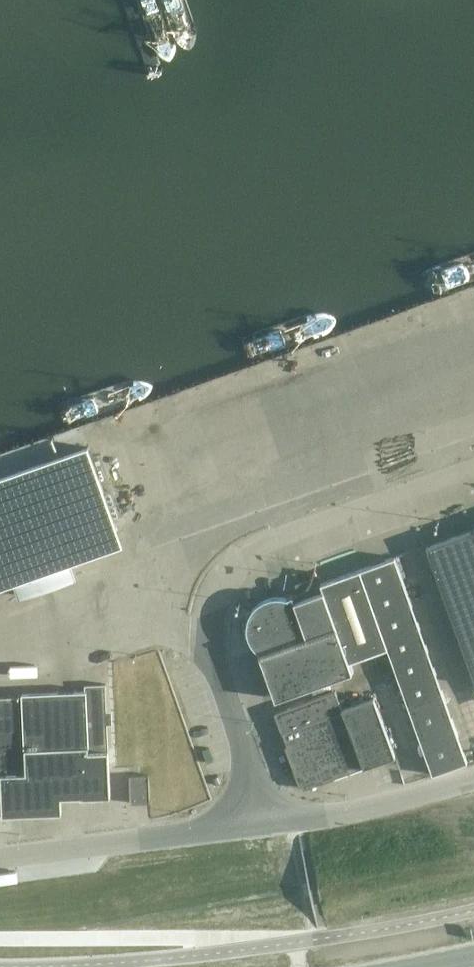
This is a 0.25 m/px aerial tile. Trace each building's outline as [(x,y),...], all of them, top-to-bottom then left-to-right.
[(0,476),(0,586),(14,582),(22,596),(72,578),(66,563),(96,552),(91,537),(116,528),(87,445),(0,476)] [(426,545),(473,677),(473,528),(426,545)] [(394,557),(359,569),(386,647),(432,773),(466,761),(394,557)] [(256,606),(246,610),(249,621),(249,632),(253,642),(260,650),(276,695),(352,668),(349,660),(386,647),(359,569),(320,583),(321,584),(315,586),(313,582),(304,585),(297,588),(299,592),(292,595),(292,594),(286,595),(275,595),(265,599),(256,606)] [(61,811),(60,796),(80,795),(80,796),(110,795),(105,683),(84,684),(85,689),(22,691),(22,695),(0,695),(0,813),(61,811)] [(275,711),(282,730),(339,709),(332,690),(275,711)] [(303,787),(394,754),(373,697),(339,709),(282,730),(289,749),(284,751),(287,761),(292,759),(303,787)] [(130,802),(149,802),(148,774),(128,775),(130,802)]
